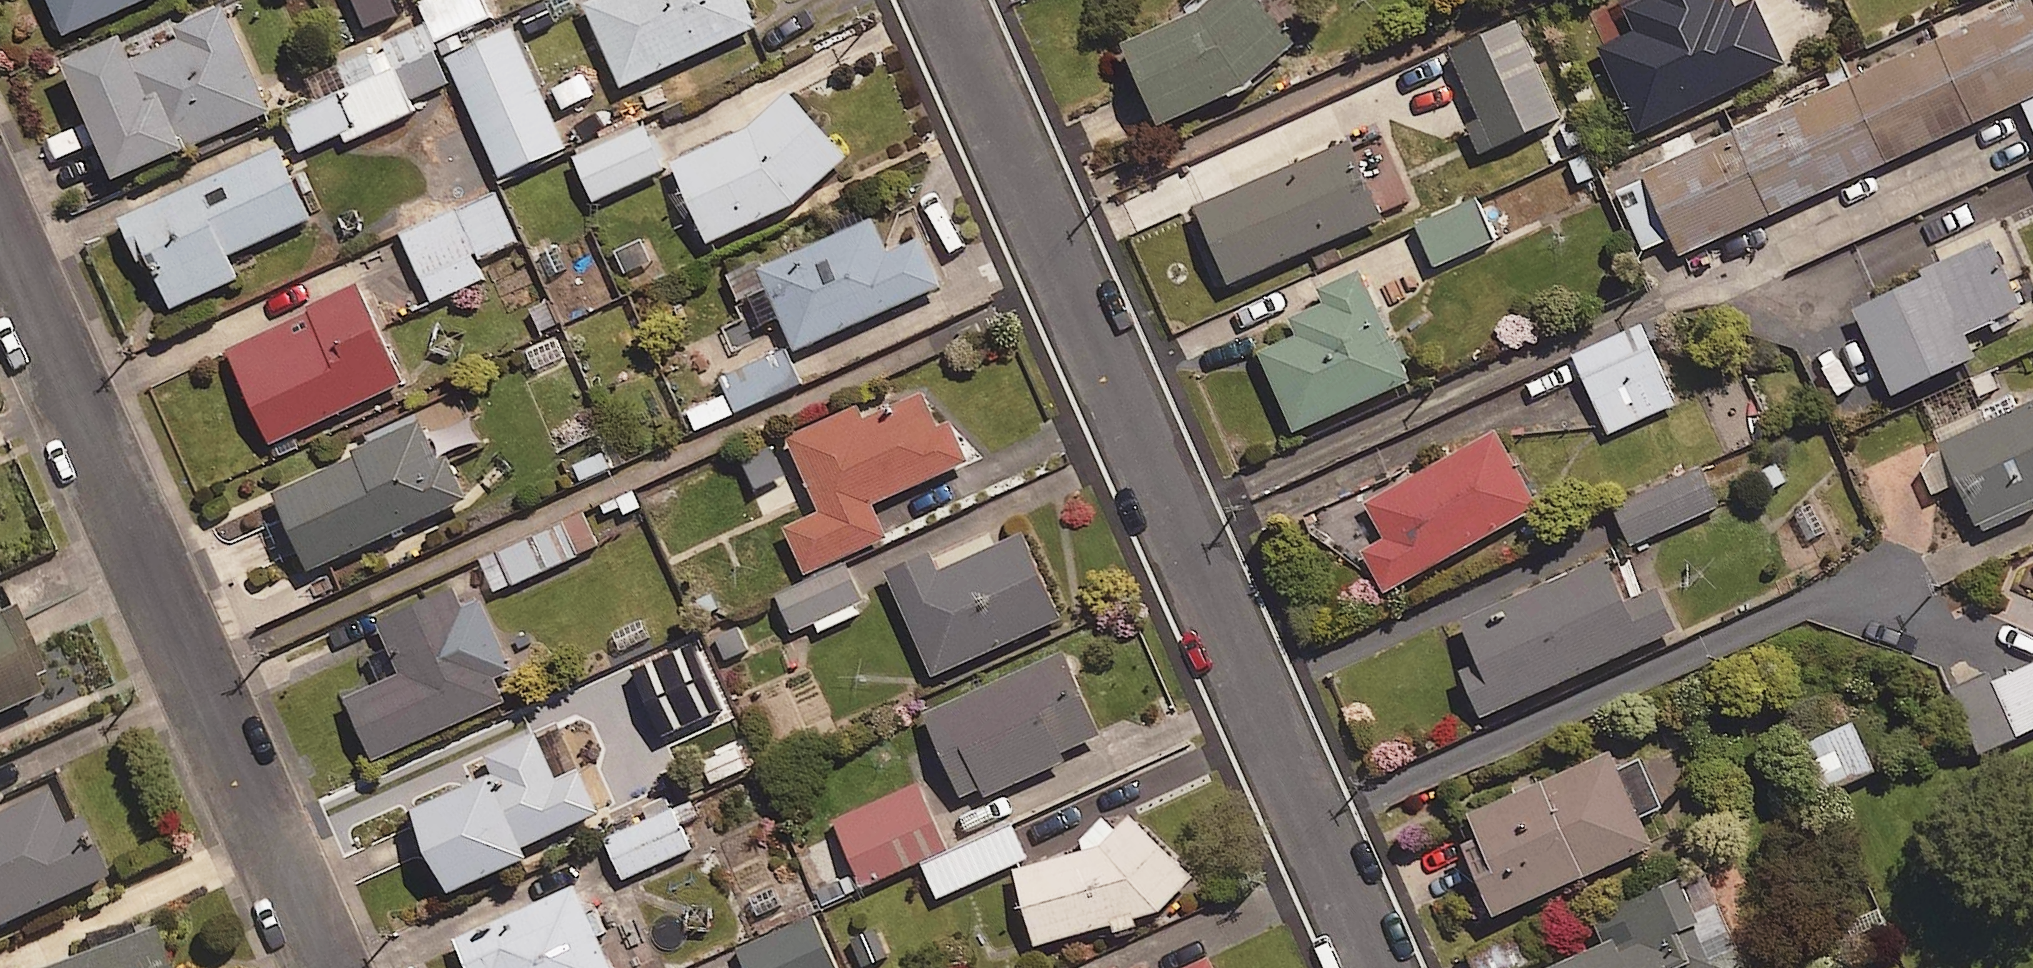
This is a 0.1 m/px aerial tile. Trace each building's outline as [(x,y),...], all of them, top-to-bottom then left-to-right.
[(57,30),(125,0),(44,0),(57,30)] [(218,0),(214,0),(165,22),(171,34),(124,56),(112,28),(52,55),(105,173),(174,142),(177,148),(267,108),(218,0)] [(436,52),(499,23),(488,0),(412,0),(426,30),(436,52)] [(742,0),(579,0),(616,83),(752,22),(742,0)] [(1116,37),(1152,119),(1239,80),(1290,37),(1258,0),(1196,0),(1190,5),(1116,37)] [(1742,8),(1739,0),(1629,0),(1642,32),(1609,45),(1643,130),(1787,73),(1758,1),(1742,8)] [(2029,0),(2007,0),(1639,167),(1677,253),(2032,91),(2032,8),(2029,0)] [(1563,118),(1522,19),(1453,48),(1481,116),(1472,119),(1485,150),(1563,118)] [(566,147),(514,29),(450,57),(502,175),(566,147)] [(436,52),(426,30),(278,97),(303,150),(342,132),(347,142),(415,111),(410,100),(449,82),(436,52)] [(592,66),(551,86),(564,113),(606,93),(592,66)] [(842,154),(782,87),(743,122),(665,158),(702,239),(790,200),(842,154)] [(634,115),(625,94),(584,113),(593,133),(634,115)] [(666,168),(644,121),(576,153),(597,200),(666,168)] [(1378,214),(1344,136),(1190,201),(1224,280),(1378,214)] [(306,216),(273,145),(114,216),(133,257),(140,254),(164,307),(235,275),(225,252),(306,216)] [(519,241),(499,194),(406,235),(434,300),(485,278),(476,259),(519,241)] [(1495,239),(1477,200),(1421,226),(1439,266),(1495,239)] [(935,283),(914,234),(882,248),(867,214),(753,265),(789,347),(935,283)] [(618,297),(589,232),(552,249),(582,313),(618,297)] [(1404,377),(1355,264),(1311,283),(1318,300),(1285,314),(1293,332),(1255,349),(1289,426),(1404,377)] [(1934,267),(1849,306),(1888,391),(1973,352),(1934,267)] [(397,378),(351,282),(219,345),(265,441),(397,378)] [(1679,402),(1644,325),(1578,355),(1612,432),(1679,402)] [(807,381),(792,347),(681,396),(696,430),(807,381)] [(932,423),(917,390),(858,416),(852,402),(781,434),(814,508),(778,524),(800,572),(884,534),(869,502),(965,459),(946,417),(932,423)] [(1936,440),(1973,522),(2032,495),(2032,396),(1936,440)] [(431,455),(413,416),(345,447),(348,452),(266,489),(302,566),(460,494),(440,451),(431,455)] [(1533,503),(1490,427),(1359,499),(1379,535),(1358,546),(1381,588),(1533,503)] [(1722,505),(1706,468),(1617,507),(1633,544),(1722,505)] [(598,544),(582,508),(476,556),(492,592),(598,544)] [(1056,614),(1018,529),(933,567),(925,549),(881,569),(928,672),(1056,614)] [(1620,597),(1601,553),(1455,617),(1474,660),(1457,668),(1477,712),(1673,626),(1653,582),(1620,597)] [(866,611),(847,566),(780,594),(800,639),(866,611)] [(457,604),(448,584),(371,617),(394,670),(339,694),(366,756),(499,699),(489,674),(505,667),(474,597),(457,604)] [(3,604),(0,605),(0,707),(32,692),(24,676),(33,672),(3,604)] [(735,621),(710,634),(728,668),(753,654),(735,621)] [(1097,731),(1059,647),(918,710),(956,794),(976,785),(980,793),(1059,758),(1056,750),(1097,731)] [(2028,727),(1978,667),(1951,689),(2001,749),(2028,727)] [(2009,684),(2029,726),(2032,724),(2032,673),(2009,684)] [(1876,772),(1857,722),(1813,740),(1832,789),(1876,772)] [(485,769),(404,805),(441,888),(519,852),(515,844),(594,808),(574,765),(552,774),(531,727),(477,751),(485,769)] [(1648,842),(1606,746),(1461,809),(1487,867),(1471,874),(1487,912),(1648,842)] [(71,817),(51,826),(35,791),(0,807),(0,921),(98,876),(71,817)] [(691,849),(668,796),(644,807),(649,819),(607,838),(625,878),(691,849)] [(1189,874),(1124,813),(1096,842),(1009,866),(1030,943),(1156,908),(1189,874)] [(1697,861),(1587,909),(1600,939),(1535,967),(1744,967),(1697,861)] [(570,883),(449,937),(463,967),(609,967),(570,883)] [(816,915),(742,948),(751,967),(840,967),(816,915)] [(145,928),(39,967),(160,967),(145,928)] [(1202,955),(1173,967),(1208,967),(1202,955)]
